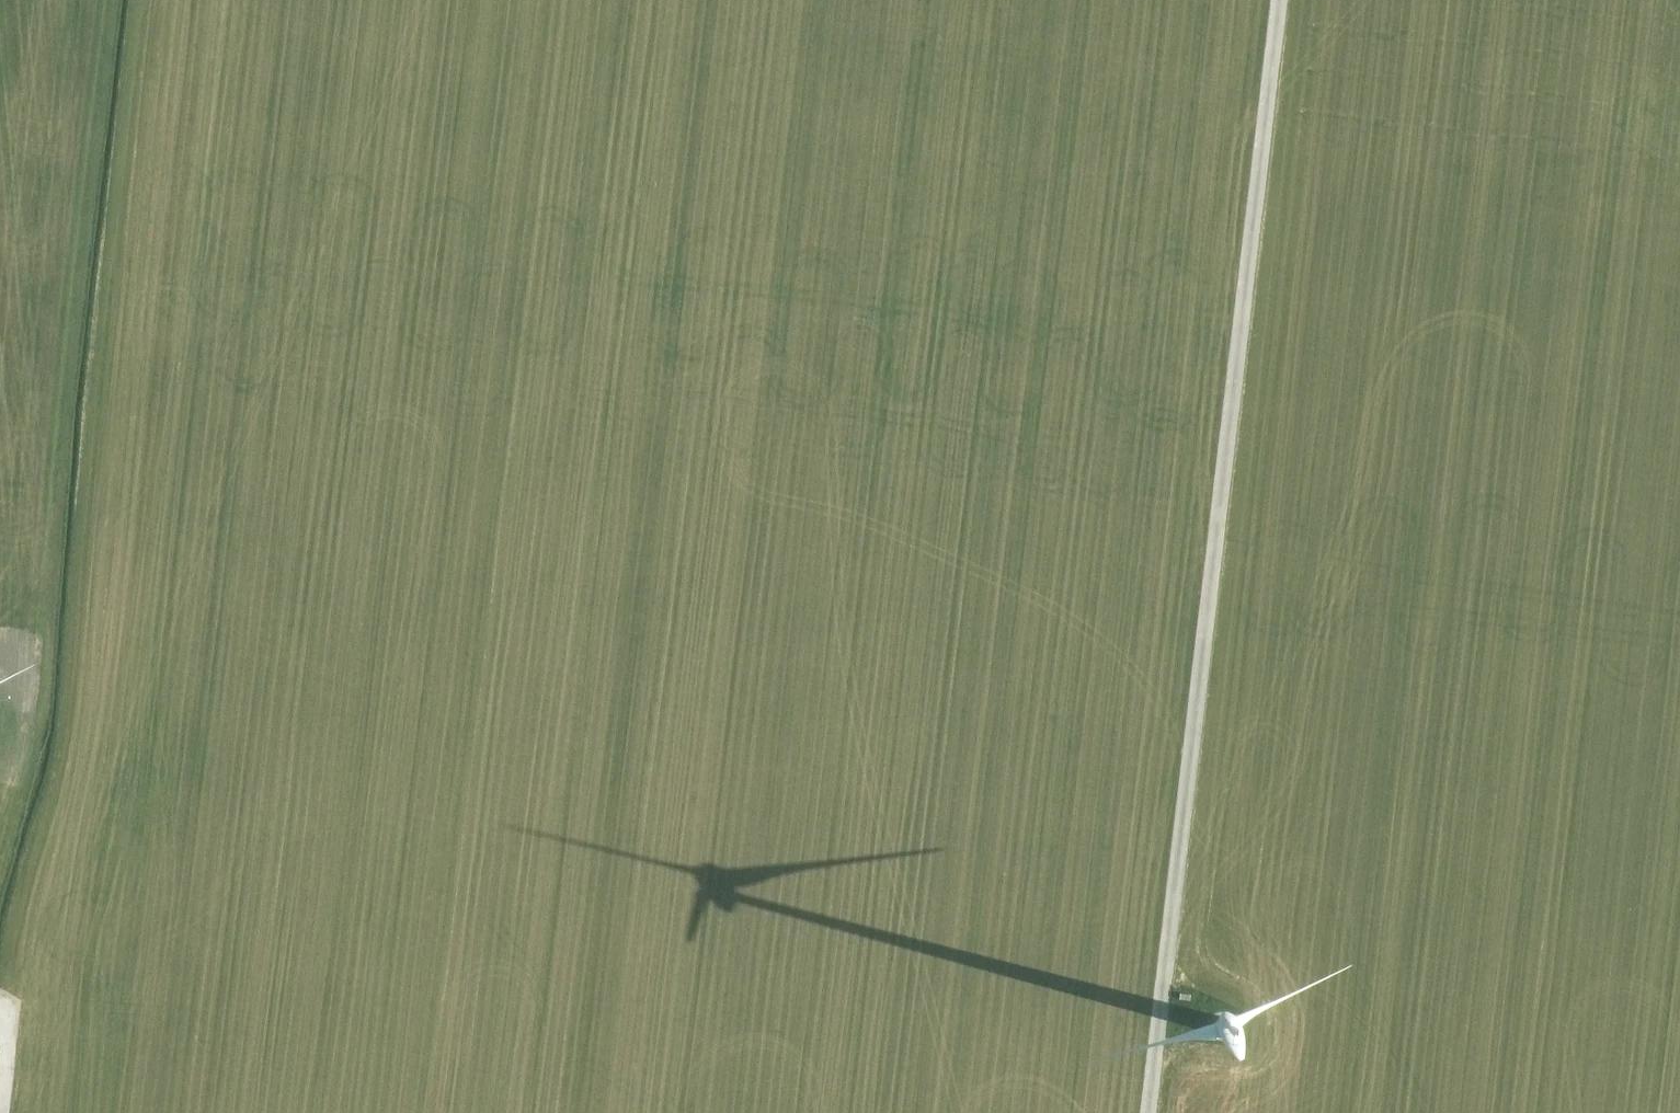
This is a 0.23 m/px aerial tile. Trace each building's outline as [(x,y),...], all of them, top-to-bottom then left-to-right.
[(1233,1026),(1233,1025),(1233,1024),(1232,1023),(1232,1022),(1231,1021),(1231,1020),(1230,1020),(1230,1019),(1229,1018),(1228,1018),(1228,1017),(1227,1017),(1226,1017),(1225,1017),(1224,1016),(1223,1016),(1222,1016),(1222,1017),(1221,1017),(1220,1017),(1219,1017),(1219,1018),(1218,1018),(1217,1018),(1217,1019),(1216,1020),(1215,1021),(1215,1022),(1214,1023),(1214,1024),(1214,1025),(1214,1026),(1214,1027),(1214,1028),(1214,1029),(1215,1030),(1215,1031),(1216,1032),(1217,1033),(1217,1034),(1218,1034),(1219,1034),(1219,1035),(1220,1035),(1221,1035),(1222,1035),(1223,1036),(1224,1036),(1225,1035),(1226,1035),(1227,1035),(1228,1034),(1229,1034),(1230,1033),(1230,1032),(1231,1032),(1231,1031),(1232,1030),(1232,1029),(1233,1028),(1233,1027),(1233,1026)]
